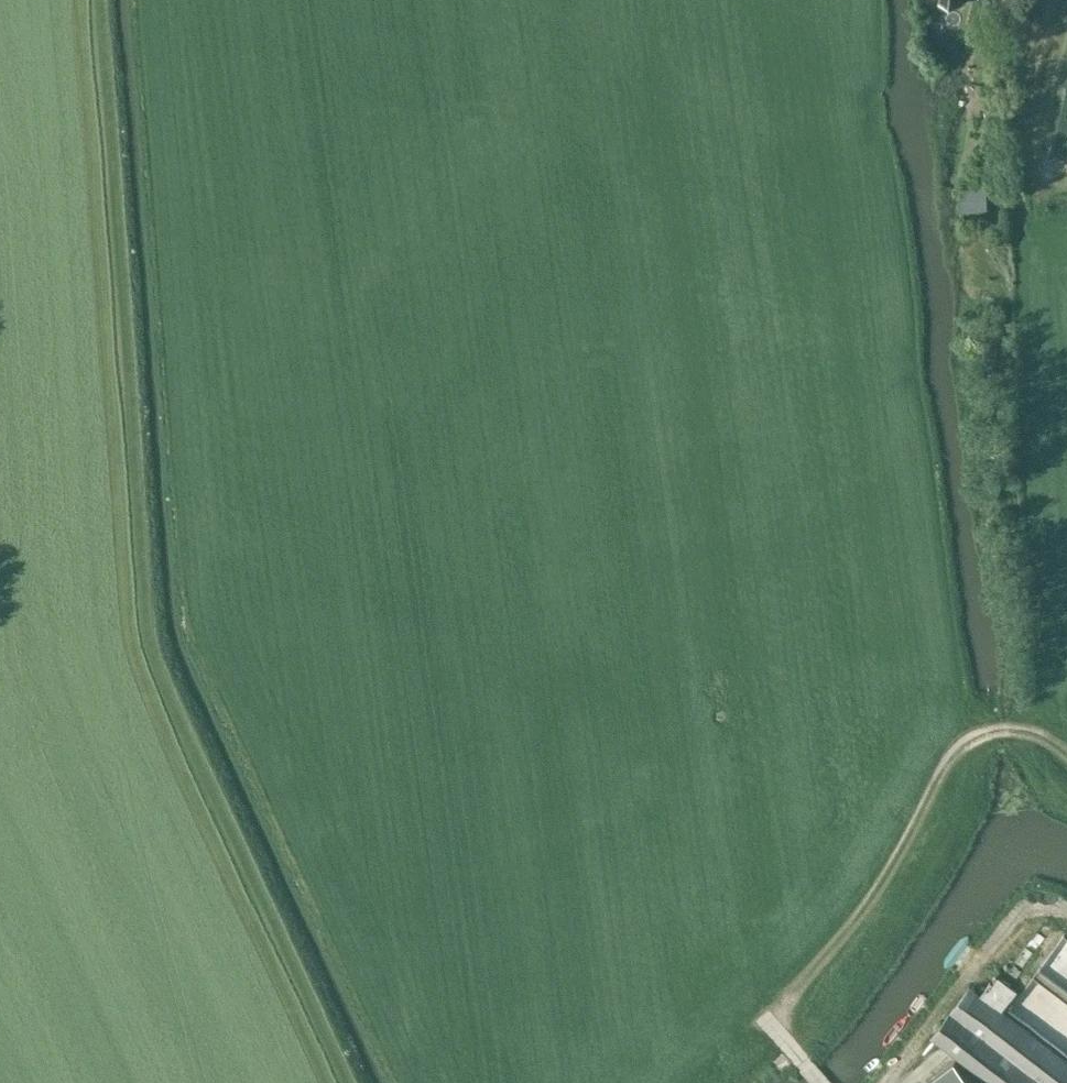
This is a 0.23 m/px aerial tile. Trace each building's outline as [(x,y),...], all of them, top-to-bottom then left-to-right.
[(988,210),(988,187),(966,187),(967,211),(988,210)] [(995,976),(994,976),(979,997),(968,989),(931,1039),(991,1082),(1066,1082),(1066,1062),(996,1010),(1012,989),(995,976)] [(1026,1027),(1061,1050),(1066,1042),(1066,1010),(1054,1002),(1051,1007),(1043,1002),(1026,1027)] [(953,1062),(926,1082),(970,1082),(953,1062)]
